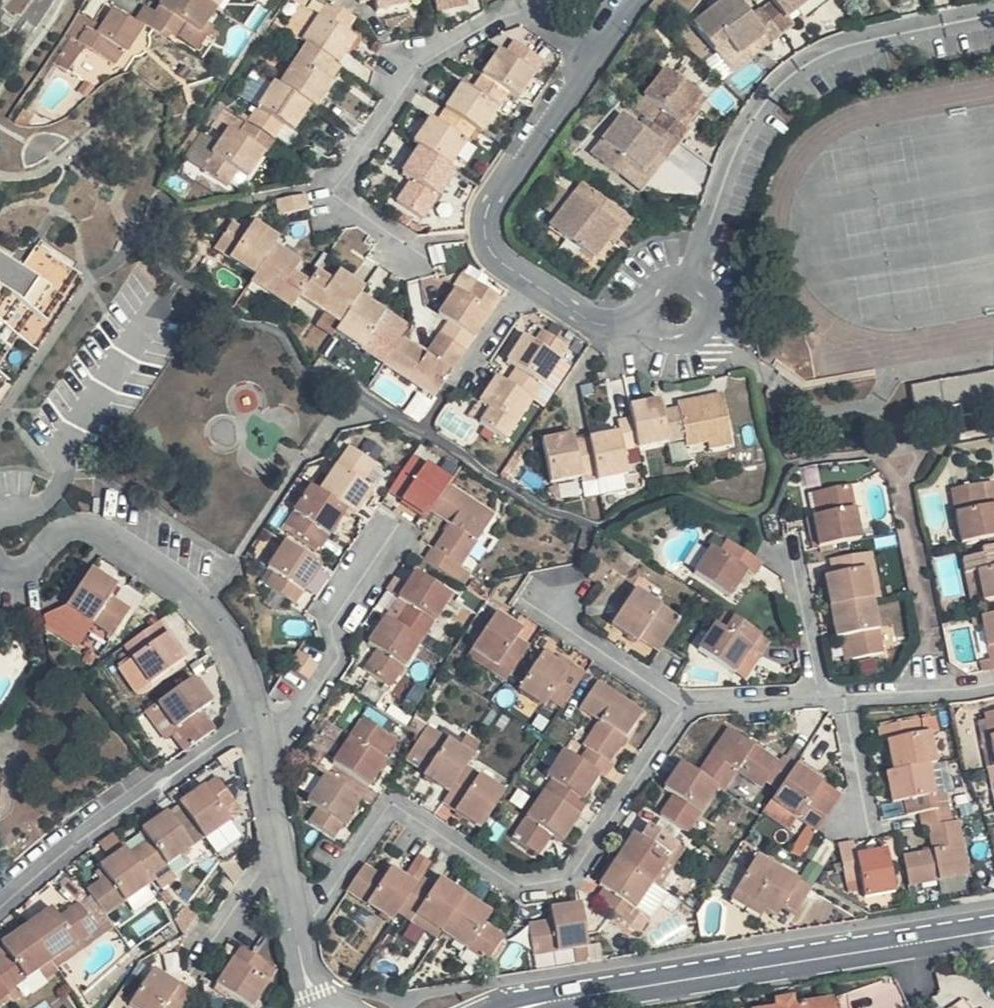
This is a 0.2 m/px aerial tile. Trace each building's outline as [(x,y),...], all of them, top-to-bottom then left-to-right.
[(165,27),(181,38),(189,26),(199,31),(208,38),(217,24),(212,21),(208,18),(205,16),(212,3),(207,0),(164,0),(160,5),(173,14),(169,21),(165,27)] [(310,42),(343,63),(344,64),(362,36),(352,30),(361,17),(335,0),(332,0),(307,40),(310,42)] [(382,11),(409,5),(408,0),(381,0),(382,11)] [(769,8),(759,16),(746,0),(727,0),(698,21),(726,57),(739,47),(744,53),(763,38),(770,46),(788,33),(769,8)] [(769,8),(788,33),(804,21),(797,12),(806,5),(802,0),(778,0),(779,1),(769,8)] [(220,9),(212,3),(205,16),(208,18),(212,21),(220,9)] [(161,33),(165,27),(169,21),(146,6),(138,17),(161,33)] [(85,14),(56,59),(72,69),(88,43),(118,62),(125,51),(129,54),(146,29),(116,10),(105,26),(85,14)] [(199,31),(189,26),(181,38),(200,50),(208,38),(199,31)] [(770,46),(763,38),(744,53),(739,47),(726,57),(737,71),(770,46)] [(343,63),(310,42),(282,83),(313,104),(319,108),(337,82),(333,79),(343,63)] [(496,91),(522,108),(532,115),(559,74),(528,55),(520,68),(513,64),(496,91)] [(670,109),(660,122),(683,139),(694,125),(687,120),(707,92),(670,64),(649,93),(670,109)] [(261,71),(246,94),(259,102),(274,80),(261,71)] [(294,133),(313,104),(282,83),(277,79),(250,120),(268,131),(278,138),(284,128),(294,133)] [(479,97),(462,125),(496,146),(497,147),(522,108),(496,91),(493,89),(485,101),(479,97)] [(715,98),(707,92),(687,120),(694,125),(715,98)] [(648,127),(662,109),(641,93),(627,111),(648,127)] [(242,114),(233,109),(199,162),(207,167),(242,114)] [(671,156),(683,139),(660,122),(652,131),(626,111),(595,151),(623,173),(634,160),(648,171),(663,151),(671,156)] [(258,147),(268,131),(250,120),(242,114),(207,167),(233,184),(241,172),(251,178),(266,154),(258,147)] [(436,165),(469,186),(496,146),(462,125),(453,140),(447,138),(431,162),(436,165)] [(663,151),(648,171),(655,176),(671,156),(663,151)] [(648,171),(634,160),(623,173),(645,189),(655,176),(648,171)] [(474,189),(469,186),(436,165),(417,191),(427,198),(414,220),(441,237),(474,189)] [(622,214),(577,183),(547,228),(591,258),(605,238),(622,214)] [(312,195),(283,200),(286,212),(315,206),(312,195)] [(643,226),(622,214),(605,238),(627,250),(643,226)] [(221,248),(261,274),(278,248),(284,239),(255,220),(249,230),(238,223),(221,248)] [(278,248),(261,274),(253,286),(296,313),(305,301),(314,287),(299,277),(306,266),(278,248)] [(45,249),(29,271),(3,255),(0,259),(0,368),(29,327),(55,286),(68,296),(83,274),(45,249)] [(344,328),(363,300),(368,291),(342,274),(336,282),(323,274),(314,287),(305,301),(344,328)] [(466,277),(458,289),(469,297),(476,283),(466,277)] [(503,300),(476,283),(469,297),(458,289),(449,302),(441,315),(452,321),(479,337),(503,300)] [(389,364),(404,342),(385,329),(392,318),(363,300),(344,328),(341,333),(389,364)] [(411,331),(392,318),(385,329),(404,342),(411,331)] [(479,337),(452,321),(428,357),(404,342),(389,364),(440,398),(479,337)] [(513,378),(538,395),(572,344),(546,327),(540,338),(530,332),(513,356),(523,363),(513,378)] [(11,381),(0,373),(0,396),(11,381)] [(513,378),(507,375),(490,400),(500,406),(490,420),(512,434),(538,395),(513,378)] [(634,404),(636,416),(642,447),(688,437),(690,446),(712,441),(713,450),(736,445),(727,394),(682,401),(683,408),(668,411),(666,398),(634,404)] [(500,406),(490,400),(481,413),(490,420),(500,406)] [(619,430),(594,435),(600,473),(600,478),(629,472),(627,450),(642,447),(636,416),(617,419),(619,430)] [(556,480),(600,473),(594,435),(578,438),(577,433),(548,438),(556,480)] [(331,483),(353,498),(364,506),(380,480),(373,475),(387,454),(363,437),(331,483)] [(438,501),(454,476),(458,469),(421,444),(397,480),(436,505),(438,501)] [(353,498),(331,483),(319,475),(292,517),(325,539),(353,498)] [(454,476),(438,501),(463,515),(446,541),(442,538),(433,551),(459,570),(467,556),(471,559),(503,508),(454,476)] [(955,485),(966,538),(993,533),(993,478),(955,485)] [(863,534),(853,483),(815,491),(819,513),(814,515),(820,543),(863,534)] [(330,557),(296,534),(270,575),(303,597),(330,557)] [(763,560),(727,535),(719,548),(709,541),(692,565),(729,590),(746,566),(754,572),(763,560)] [(970,554),(973,569),(984,566),(990,597),(993,597),(993,550),(970,554)] [(827,576),(832,605),(874,597),(882,596),(872,552),(834,559),(837,575),(827,576)] [(70,593),(69,594),(100,613),(115,624),(128,603),(112,592),(118,581),(91,564),(81,580),(70,593)] [(398,611),(433,634),(463,588),(430,566),(408,597),(398,611)] [(984,566),(973,569),(979,599),(990,597),(984,566)] [(124,584),(118,596),(137,604),(142,593),(124,584)] [(680,616),(635,587),(612,622),(637,639),(639,636),(659,649),(664,642),(680,616)] [(100,613),(69,594),(64,600),(57,607),(54,610),(56,621),(85,637),(100,613)] [(874,597),(832,605),(839,637),(843,637),(848,660),(884,652),(874,597)] [(527,622),(502,605),(474,649),(513,672),(536,638),(523,630),(527,622)] [(178,650),(154,611),(119,634),(129,650),(144,673),(178,650)] [(433,634),(398,611),(381,637),(389,641),(375,664),(400,681),(433,634)] [(766,636),(736,616),(727,629),(714,621),(699,645),(734,668),(751,644),(761,650),(769,638),(766,636)] [(761,650),(751,644),(734,668),(744,675),(761,650)] [(574,662),(550,647),(528,681),(551,696),(554,691),(567,698),(590,664),(577,655),(574,662)] [(144,673),(129,650),(116,658),(132,681),(144,673)] [(299,651),(289,664),(306,677),(317,664),(299,651)] [(11,698),(24,679),(0,663),(0,691),(11,698)] [(201,698),(182,671),(149,692),(181,740),(193,732),(204,723),(191,705),(201,698)] [(588,752),(606,764),(615,770),(625,753),(618,749),(650,701),(607,671),(591,695),(608,708),(592,732),(598,736),(588,752)] [(181,740),(149,692),(140,699),(160,730),(164,727),(175,744),(181,740)] [(408,733),(374,711),(344,758),(380,780),(397,755),(394,754),(408,733)] [(455,783),(474,753),(481,744),(438,715),(429,729),(415,751),(432,762),(431,766),(455,783)] [(894,740),(899,767),(933,760),(942,758),(936,731),(929,732),(926,716),(884,725),(887,741),(894,740)] [(780,787),(797,761),(785,754),(780,760),(731,729),(700,774),(720,787),(726,791),(739,771),(762,787),(768,779),(780,787)] [(555,769),(546,782),(583,807),(592,794),(587,790),(606,764),(588,752),(569,740),(551,767),(555,769)] [(514,779),(474,753),(455,783),(450,791),(489,818),(514,779)] [(933,760),(899,767),(892,768),(898,802),(906,801),(908,811),(951,802),(948,790),(940,791),(933,760)] [(823,777),(797,761),(780,787),(774,796),(820,826),(824,820),(837,801),(839,801),(818,787),(823,777)] [(690,832),(720,787),(700,774),(684,764),(667,791),(676,797),(664,815),(690,832)] [(371,792),(336,769),(318,793),(330,802),(324,813),(346,827),(371,792)] [(567,830),(583,807),(546,782),(517,829),(543,846),(558,825),(567,830)] [(253,820),(234,795),(198,819),(223,857),(247,839),(241,829),(253,820)] [(974,875),(963,819),(936,825),(940,847),(910,853),(916,887),(974,875)] [(163,854),(145,866),(165,896),(209,865),(185,829),(158,847),(163,854)] [(622,860),(655,881),(665,888),(685,855),(650,831),(642,844),(635,839),(622,860)] [(861,853),(858,836),(844,837),(847,863),(852,886),(866,885),(869,898),(900,892),(892,847),(861,853)] [(131,846),(115,857),(127,873),(143,862),(131,846)] [(817,881),(761,853),(737,899),(768,914),(772,908),(786,914),(792,901),(805,907),(817,881)] [(639,907),(655,881),(622,860),(604,884),(612,889),(602,903),(636,926),(646,912),(639,907)] [(165,896),(145,866),(143,862),(127,873),(118,879),(125,890),(104,904),(122,930),(167,898),(165,896)] [(440,873),(429,890),(437,895),(442,887),(448,879),(440,873)] [(412,930),(417,924),(437,895),(429,890),(413,880),(405,891),(382,875),(366,900),(412,930)] [(455,949),(461,940),(486,905),(464,890),(459,899),(442,887),(437,895),(417,924),(455,949)] [(590,941),(584,899),(557,902),(559,916),(534,920),(540,948),(590,941)] [(513,922),(486,905),(461,940),(507,971),(523,948),(504,936),(513,922)] [(39,943),(42,947),(68,982),(112,950),(93,923),(75,937),(66,924),(39,943)] [(23,1007),(37,1007),(35,1006),(68,982),(42,947),(20,963),(26,974),(7,987),(23,1007)] [(244,948),(219,987),(251,1007),(253,1007),(269,985),(262,980),(272,966),(250,951),(244,948)] [(117,956),(112,950),(68,982),(73,989),(117,956)] [(183,983),(157,967),(153,973),(179,989),(183,983)] [(153,973),(131,1007),(183,1007),(194,990),(183,983),(179,989),(153,973)] [(7,987),(0,977),(0,1007),(23,1007),(7,987)]
